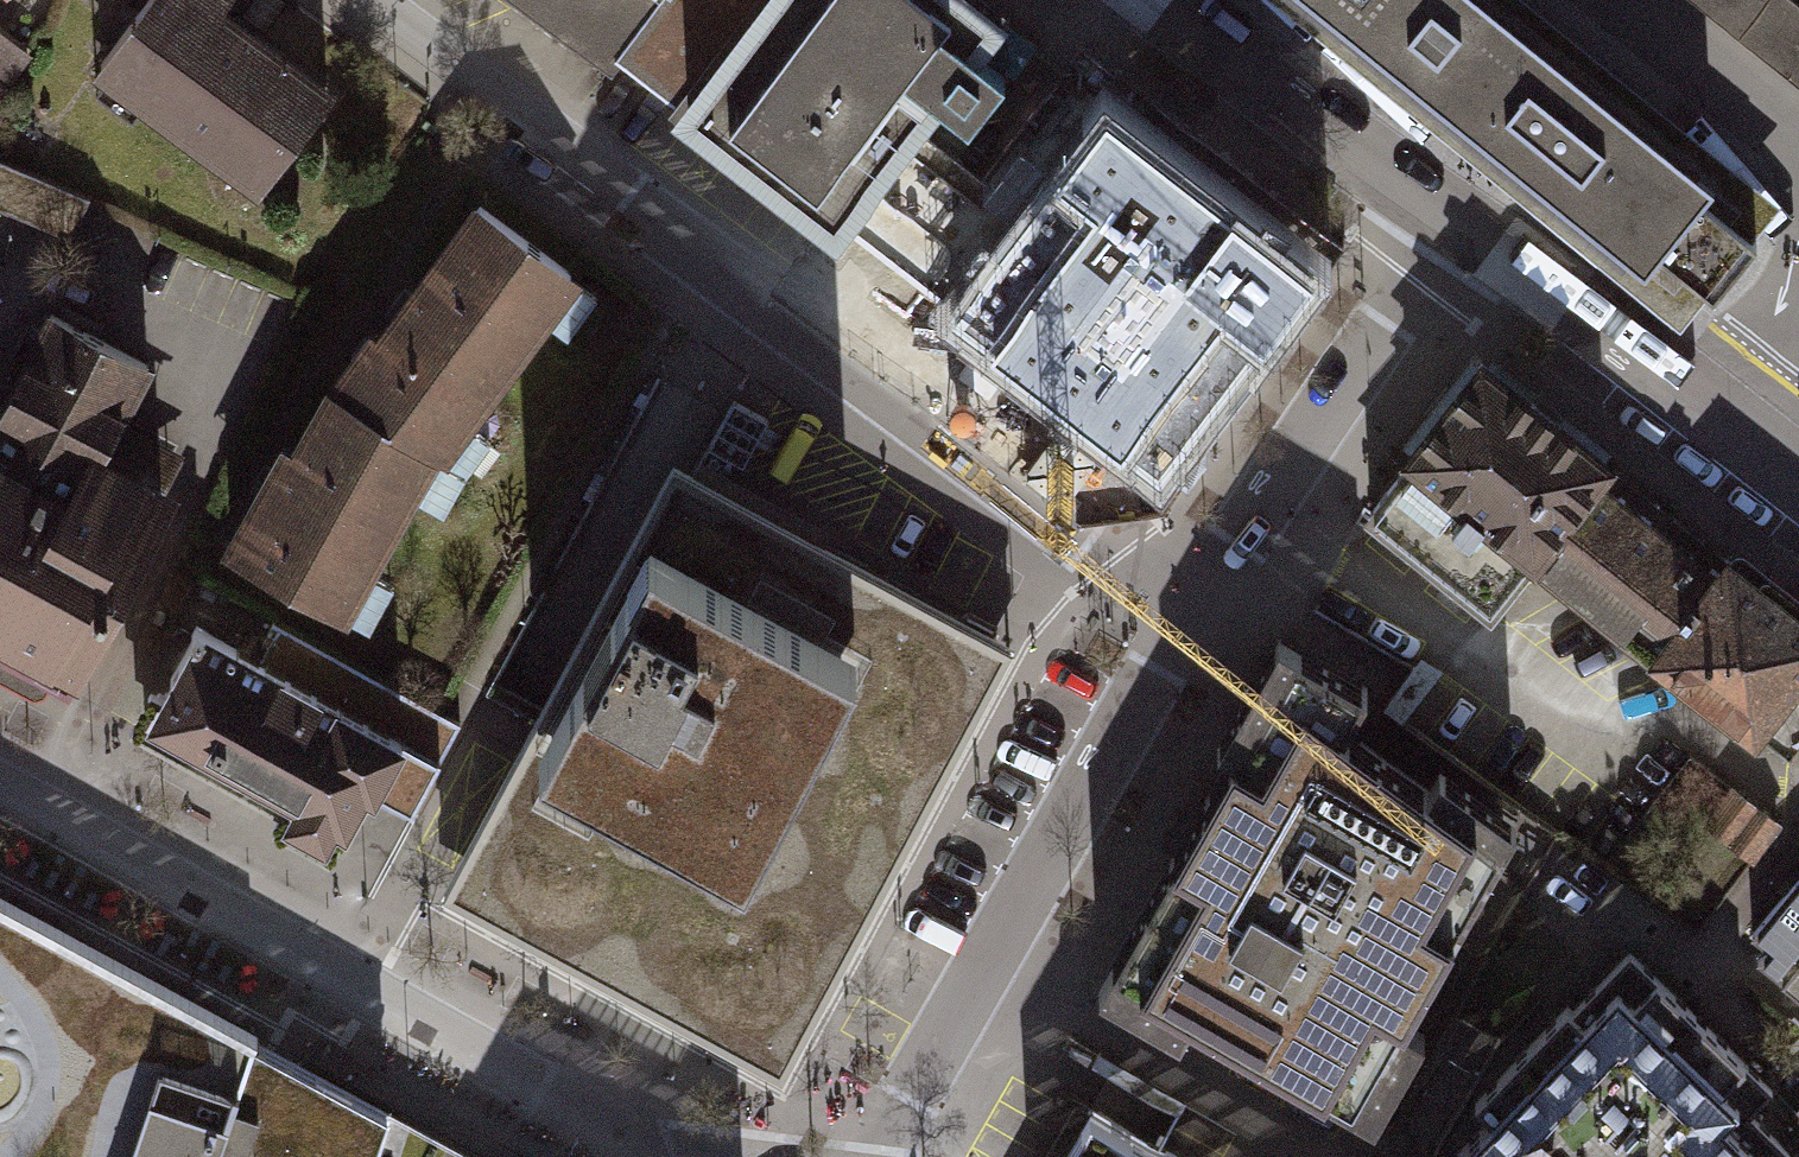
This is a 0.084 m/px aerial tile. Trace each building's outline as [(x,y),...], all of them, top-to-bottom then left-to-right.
[(223,0),(129,0),(85,54),(249,185),(329,84),(223,0)] [(607,84),(668,0),(494,0),(607,84)] [(951,0),(771,0),(665,140),(816,254),(853,205),(988,28),(951,0)] [(1679,325),(1707,291),(1657,250),(1645,264),(1317,0),(1277,0),(1679,325)] [(1645,264),(1657,250),(1707,291),(1712,295),(1717,289),(1757,240),(1752,236),(1700,195),(1713,179),(1492,0),(1317,0),(1645,264)] [(1531,0),(1492,0),(1713,179),(1700,195),(1752,236),(1780,202),(1531,0)] [(1798,0),(1689,0),(1798,90),(1798,0)] [(1314,273),(1106,111),(949,312),(1157,474),(1314,273)] [(78,239),(95,196),(0,160),(0,209),(78,239)] [(594,273),(480,193),(344,383),(466,463),(594,273)] [(69,685),(159,503),(82,466),(136,358),(34,307),(0,375),(0,652),(69,685)] [(1602,462),(1468,360),(1389,463),(1398,470),(1357,524),(1482,619),(1517,572),(1592,474),(1602,462)] [(236,546),(358,626),(466,463),(344,383),(236,546)] [(1011,646),(674,464),(443,890),(780,1072),(1011,646)] [(1592,474),(1517,572),(1770,764),(1798,727),(1798,630),(1592,474)] [(258,654),(191,618),(132,725),(274,802),(271,809),(335,844),(367,786),(412,810),(460,723),(275,623),(258,654)] [(1346,736),(1366,688),(1279,639),(1218,758),(1231,769),(1179,854),(1103,982),(1371,1135),(1425,1036),(1409,1025),(1514,830),(1440,773),(1426,792),(1346,736)] [(1752,805),(1734,792),(1707,830),(1725,843),(1752,805)] [(1780,824),(1762,811),(1734,850),(1752,862),(1780,824)] [(1754,938),(1763,945),(1772,952),(1760,967),(1798,998),(1798,882),(1754,938)] [(393,1109),(276,1046),(265,1040),(188,998),(0,896),(0,1156),(482,1156),(393,1109)] [(1630,952),(1450,1156),(1797,1156),(1753,1117),(1775,1090),(1695,1013),(1630,952)] [(1090,1108),(1061,1156),(1175,1156),(1090,1108)]
